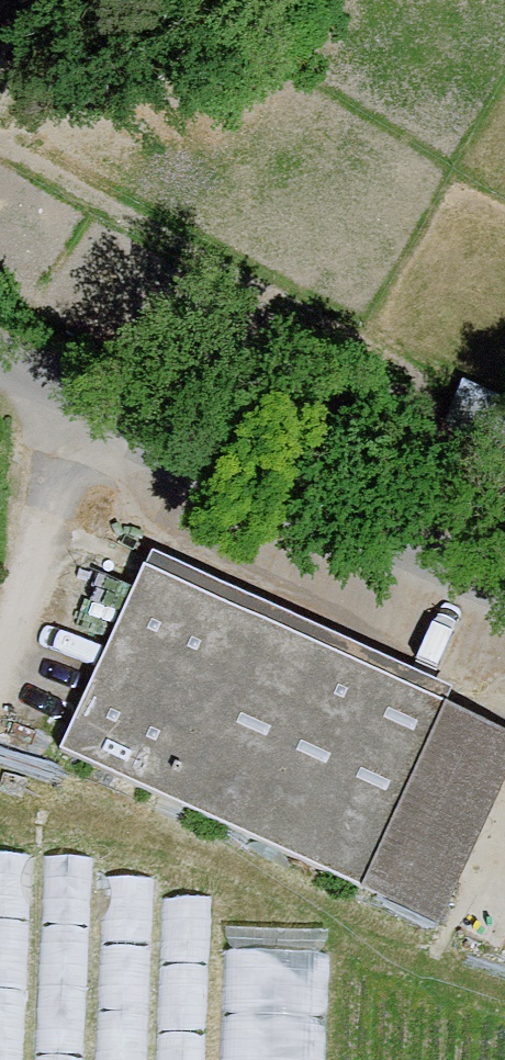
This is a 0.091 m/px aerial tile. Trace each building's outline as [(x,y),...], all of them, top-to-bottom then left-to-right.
[(451,701),(147,564),(59,759),(443,932),(473,864),(394,829),(451,701)] [(338,942),(244,938),(240,1059),(334,1059),(338,942)]
